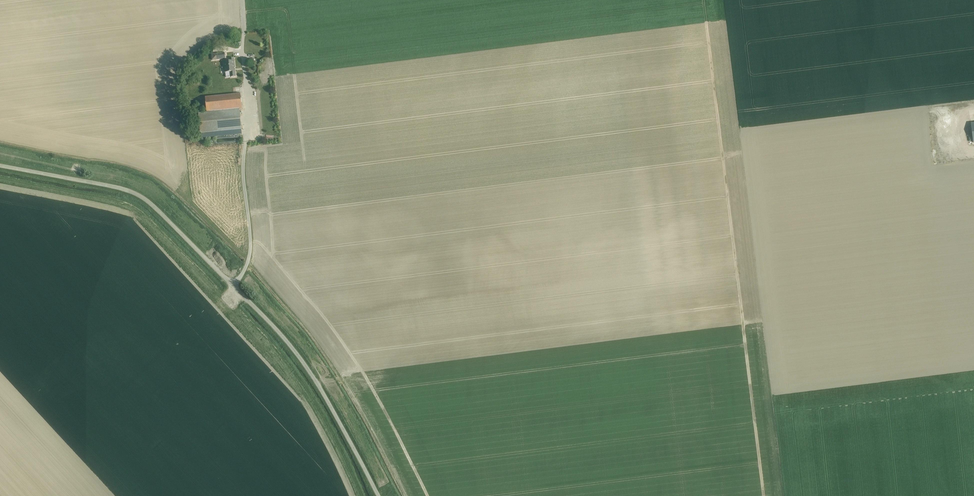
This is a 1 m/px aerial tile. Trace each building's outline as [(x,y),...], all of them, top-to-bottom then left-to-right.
[(229,61),(223,62),(225,73),(226,77),(231,77),(236,77),(235,71),(234,71),(234,68),(235,68),(234,58),(233,58),(229,59),(229,61)] [(199,113),(201,133),(241,129),(239,109),(242,109),(240,94),(205,97),(206,113),(199,113)]
